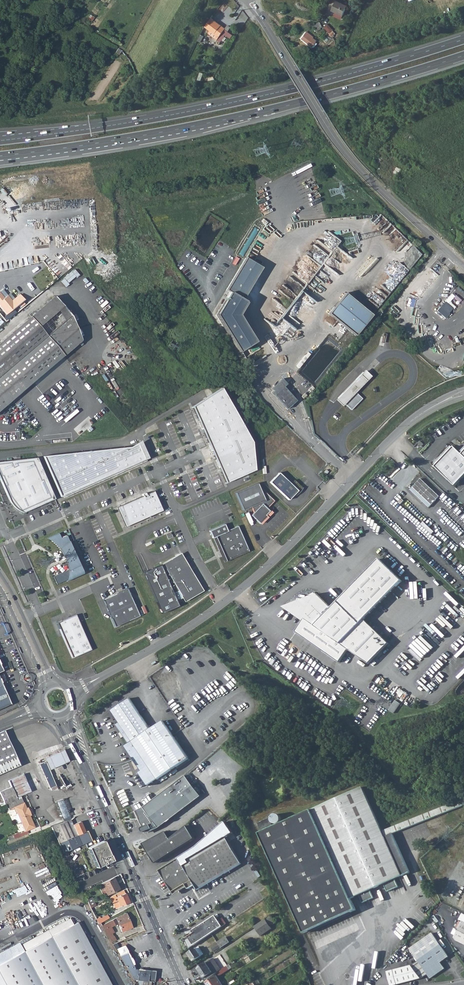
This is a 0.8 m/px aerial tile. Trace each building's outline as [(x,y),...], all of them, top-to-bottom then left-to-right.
[(348,5),(338,0),(337,0),(335,6),(345,11),(348,5)] [(323,13),(319,21),(325,24),(329,15),(326,14),(323,13)] [(233,34),(229,31),(232,27),(228,25),(225,28),(217,23),(212,19),(206,28),(210,31),(209,33),(210,34),(218,39),(218,40),(219,41),(221,42),(227,34),(231,37),(233,34)] [(328,33),(332,29),(326,23),(322,27),(328,33)] [(306,31),(300,39),(310,47),(311,45),(314,47),(316,42),(314,41),(316,39),(314,38),(314,37),(306,31)] [(386,156),(381,153),(375,161),(379,166),(386,156)] [(390,158),(387,162),(382,169),(387,172),(394,161),(390,158)] [(395,178),(402,168),(397,165),(390,175),(395,178)] [(231,294),(241,300),(261,268),(245,258),(225,290),(231,294)] [(66,285),(79,274),(75,269),(62,280),(66,285)] [(48,295),(51,300),(0,343),(0,409),(64,354),(60,343),(81,337),(66,320),(71,315),(69,314),(61,304),(59,301),(52,293),(51,292),(48,295)] [(0,292),(0,304),(8,314),(25,300),(21,294),(13,301),(9,295),(5,298),(0,292)] [(345,293),(328,314),(355,336),(372,315),(345,293)] [(241,300),(231,294),(218,316),(241,353),(256,342),(241,316),(247,303),(241,300)] [(438,305),(434,310),(443,318),(447,313),(438,305)] [(81,337),(60,343),(64,354),(82,338),(81,337)] [(352,411),(364,399),(358,393),(373,376),(368,371),(366,370),(363,372),(337,400),(340,402),(344,406),(346,404),(352,411)] [(297,400),(285,386),(288,384),(284,379),(274,388),(275,390),(273,392),(288,409),(297,400)] [(254,470),(251,442),(223,392),(192,407),(225,483),(242,475),(248,473),(254,470)] [(458,451),(451,443),(446,448),(445,446),(439,452),(461,473),(463,469),(463,456),(458,451)] [(145,461),(138,446),(130,449),(43,456),(59,497),(145,461)] [(461,473),(439,452),(434,458),(435,459),(431,463),(451,482),(461,473)] [(53,499),(36,458),(0,462),(0,483),(7,501),(9,502),(10,504),(12,505),(14,507),(15,508),(17,510),(19,511),(22,512),(53,499)] [(291,484),(279,472),(269,482),(288,500),(293,494),(295,495),(296,494),(297,494),(297,493),(298,493),(298,492),(299,492),(299,491),(300,491),(300,490),(301,490),(301,489),(302,487),(294,480),(291,484)] [(439,497),(420,478),(410,489),(429,507),(439,497)] [(257,483),(235,493),(243,511),(251,507),(253,512),(250,515),(259,524),(267,516),(265,515),(269,511),(266,508),(274,501),(265,493),(262,496),(257,483)] [(127,526),(160,511),(151,490),(143,493),(142,492),(139,493),(140,495),(118,504),(127,526)] [(423,521),(420,524),(431,534),(434,532),(423,521)] [(213,535),(222,554),(223,554),(226,560),(248,550),(237,525),(226,530),(223,523),(208,529),(211,536),(213,535)] [(56,585),(83,574),(66,536),(61,538),(58,532),(46,538),(49,539),(52,542),(55,544),(56,546),(58,547),(59,549),(60,550),(61,551),(61,552),(62,553),(63,555),(63,556),(64,557),(64,558),(64,559),(65,560),(65,562),(66,563),(66,565),(50,572),(56,585)] [(143,572),(161,613),(178,606),(176,600),(182,597),(185,603),(202,594),(178,555),(162,565),(164,567),(161,568),(160,564),(143,572)] [(402,581),(379,559),(332,609),(317,594),(303,619),(305,620),(303,622),(296,633),(340,663),(349,650),(369,664),(389,643),(365,620),(402,581)] [(127,589),(102,600),(114,627),(139,616),(127,589)] [(303,622),(305,620),(303,619),(317,594),(283,608),(303,622)] [(75,614),(56,623),(72,658),(90,650),(75,614)] [(10,703),(0,681),(0,708),(10,703)] [(130,743),(150,729),(140,713),(131,701),(130,699),(129,699),(112,711),(120,723),(118,725),(122,732),(130,743)] [(396,699),(389,709),(395,713),(401,703),(396,699)] [(150,729),(130,743),(126,746),(143,771),(140,772),(149,785),(188,759),(189,758),(183,750),(164,721),(160,723),(150,729)] [(16,757),(12,749),(4,731),(0,732),(0,774),(19,765),(16,757)] [(49,768),(68,760),(63,749),(44,757),(49,768)] [(46,763),(41,765),(51,788),(56,785),(46,763)] [(5,803),(8,809),(14,807),(17,814),(21,822),(25,831),(35,826),(21,797),(18,799),(17,797),(16,796),(29,790),(22,774),(9,780),(12,786),(0,791),(5,803)] [(145,806),(136,810),(144,827),(143,828),(142,829),(142,830),(143,831),(144,832),(145,831),(146,833),(159,827),(160,828),(202,796),(186,776),(145,806)] [(385,832),(365,787),(313,809),(261,833),(305,932),(357,909),(352,898),(360,895),(363,902),(374,898),(370,890),(385,884),(388,891),(399,887),(396,879),(404,876),(387,838),(463,803),(463,797),(385,832)] [(70,815),(65,803),(63,798),(55,801),(56,803),(62,818),(70,815)] [(60,846),(63,852),(71,849),(70,848),(70,846),(87,839),(84,832),(85,832),(80,821),(73,825),(71,820),(51,828),(53,831),(57,839),(59,844),(60,846)] [(186,854),(179,858),(162,869),(159,870),(172,892),(185,884),(187,887),(190,888),(194,885),(197,889),(241,863),(225,838),(233,833),(225,821),(209,835),(196,846),(186,854)] [(198,834),(191,823),(189,824),(196,835),(198,834)] [(196,835),(189,824),(173,837),(170,833),(168,830),(146,843),(150,850),(159,862),(197,837),(196,835)] [(96,868),(112,861),(103,841),(87,847),(96,868)] [(69,863),(72,861),(67,850),(63,852),(69,863)] [(69,863),(75,876),(82,873),(79,866),(77,867),(74,860),(72,861),(69,863)] [(119,889),(113,877),(98,885),(99,887),(102,885),(107,895),(119,889)] [(115,908),(129,902),(124,890),(115,895),(118,902),(117,902),(113,904),(115,908)] [(91,907),(96,904),(91,894),(86,897),(91,907)] [(132,927),(126,913),(116,917),(109,921),(111,926),(118,923),(120,926),(119,927),(119,928),(121,928),(122,931),(132,927)] [(187,937),(193,945),(221,926),(216,918),(214,915),(191,931),(192,933),(187,937)] [(271,915),(266,918),(271,926),(276,923),(271,915)] [(62,984),(106,984),(73,924),(70,918),(39,935),(62,984)] [(262,935),(273,928),(271,926),(266,918),(256,925),(262,935)] [(113,933),(114,932),(111,926),(109,921),(102,924),(109,937),(114,935),(113,933)] [(463,944),(463,922),(463,921),(455,938),(457,941),(463,944)] [(77,922),(73,924),(106,984),(111,984),(77,922)] [(410,948),(430,979),(445,969),(440,963),(449,957),(432,933),(410,948)] [(39,935),(20,945),(23,952),(0,964),(0,984),(62,984),(39,935)] [(221,946),(222,947),(230,942),(227,936),(219,942),(221,946)] [(0,952),(0,964),(23,952),(20,945),(18,942),(0,952)] [(194,960),(202,955),(204,954),(199,946),(197,947),(190,952),(189,953),(194,960)] [(120,955),(134,979),(138,980),(140,984),(151,984),(151,981),(154,981),(155,971),(135,968),(128,952),(120,955)] [(221,969),(213,958),(197,969),(205,980),(217,971),(221,969)] [(217,971),(220,975),(232,967),(230,963),(228,965),(221,969),(217,971)] [(390,984),(396,984),(421,979),(411,966),(387,972),(390,984)] [(217,975),(207,982),(209,984),(223,984),(217,975)]
